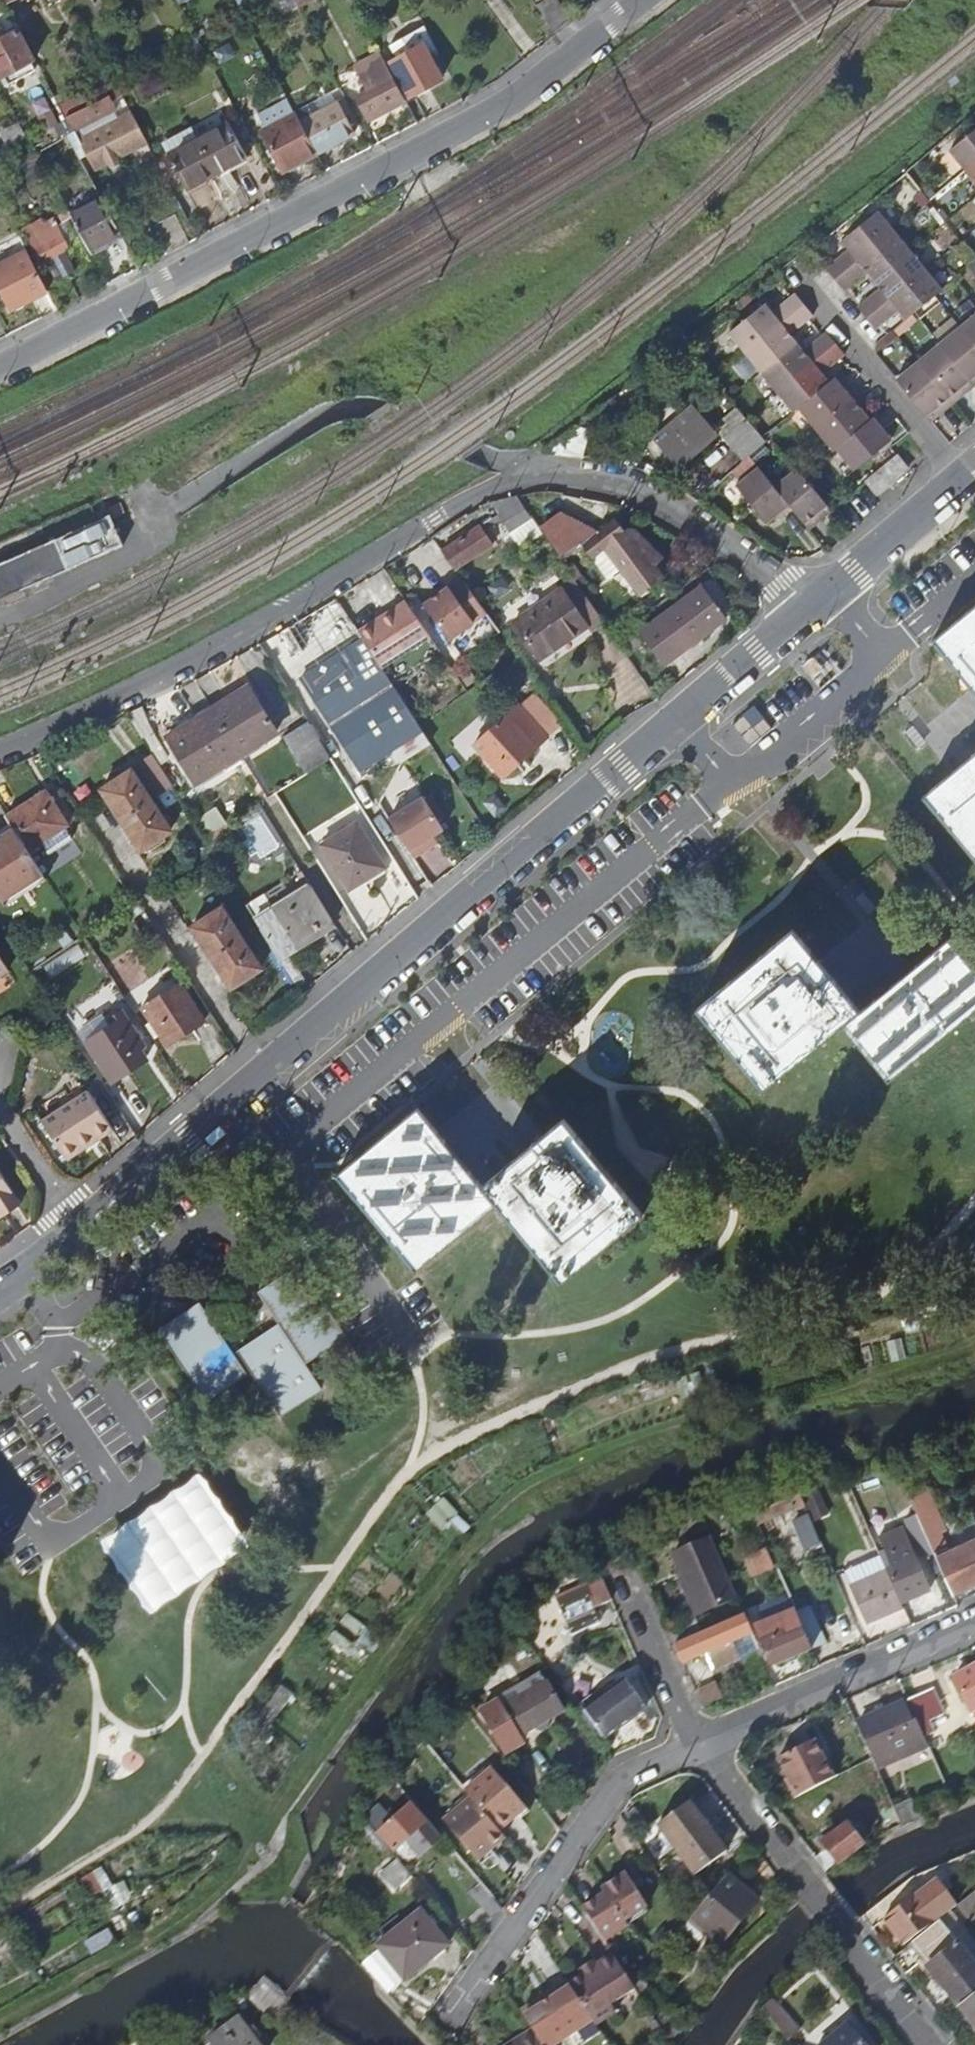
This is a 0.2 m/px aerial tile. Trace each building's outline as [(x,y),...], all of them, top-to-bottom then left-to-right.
[(293,9),(299,6),(295,0),(288,0),(293,9)] [(393,64),(411,99),(442,83),(435,71),(439,69),(433,57),(429,59),(423,49),(435,43),(428,30),(393,47),(400,61),(393,64)] [(0,43),(0,76),(2,80),(34,63),(18,33),(0,43)] [(387,61),(368,71),(378,88),(396,79),(387,61)] [(359,98),(371,121),(408,102),(396,79),(378,88),(359,98)] [(109,100),(66,120),(73,134),(85,128),(106,118),(129,107),(116,84),(105,90),(109,100)] [(67,113),(85,105),(80,94),(62,102),(67,113)] [(303,122),(319,154),(356,135),(340,103),(303,122)] [(266,131),(287,171),(319,154),(303,122),(298,114),(266,131)] [(85,128),(90,139),(111,129),(106,118),(85,128)] [(197,140),(216,174),(244,159),(226,125),(197,140)] [(3,135),(9,145),(25,136),(19,126),(3,135)] [(84,152),(94,175),(131,157),(117,126),(111,129),(90,139),(80,144),(84,152)] [(955,148),(972,169),(974,167),(974,132),(955,148)] [(68,139),(77,156),(84,152),(80,144),(75,135),(74,135),(68,139)] [(169,156),(187,190),(216,174),(197,140),(169,156)] [(38,156),(45,168),(46,170),(52,166),(44,152),(38,156)] [(22,163),(30,176),(45,168),(38,156),(22,163)] [(71,217),(90,251),(121,235),(102,201),(71,217)] [(71,216),(63,202),(59,204),(61,208),(58,210),(64,220),(71,216)] [(884,209),(848,238),(856,247),(836,263),(832,266),(841,277),(900,229),(884,209)] [(80,238),(69,218),(58,224),(55,218),(47,222),(44,216),(24,227),(42,261),(46,258),(57,278),(76,268),(65,248),(69,246),(68,244),(80,238)] [(900,229),(841,277),(845,282),(850,289),(853,286),(874,270),(880,278),(916,249),(900,229)] [(12,306),(48,288),(20,233),(0,243),(0,282),(12,306)] [(93,255),(109,285),(123,278),(129,275),(113,244),(93,255)] [(916,249),(880,278),(886,285),(866,301),(862,305),(872,317),(932,269),(916,249)] [(959,276),(961,280),(974,268),(974,263),(959,276)] [(932,269),(872,317),(878,324),(881,329),(885,326),(905,309),(912,318),(919,313),(940,296),(946,291),(948,289),(932,269)] [(771,302),(736,331),(751,351),(811,303),(803,293),(801,291),(797,294),(778,310),(771,302)] [(811,303),(751,351),(766,370),(822,325),(816,317),(820,314),(816,309),(811,303)] [(974,340),(974,320),(965,328),(974,340)] [(822,325),(766,370),(782,391),(842,342),(836,334),(832,330),(829,333),(822,325)] [(974,382),(974,381),(974,340),(965,328),(944,345),(974,382)] [(842,342),(782,391),(799,412),(805,407),(835,381),(828,372),(847,357),(851,353),(842,342)] [(923,362),(957,405),(971,394),(966,388),(974,382),(944,345),(923,362)] [(902,378),(932,416),(939,410),(943,416),(957,405),(923,362),(902,378)] [(841,377),(848,386),(855,381),(847,372),(841,377)] [(835,381),(805,407),(822,428),(865,393),(855,381),(848,386),(841,377),(835,381)] [(966,388),(971,394),(974,391),(974,384),(974,382),(966,388)] [(865,393),(822,428),(840,450),(841,449),(875,421),(869,413),(876,407),(865,393)] [(869,413),(875,421),(882,415),(876,407),(869,413)] [(691,410),(650,440),(673,471),(714,441),(691,410)] [(932,416),(936,422),(943,416),(939,410),(932,416)] [(875,421),(841,449),(859,470),(897,440),(889,430),(893,428),(882,415),(875,421)] [(726,439),(746,464),(755,456),(768,445),(764,440),(750,421),(726,439)] [(890,464),(900,476),(908,470),(899,457),(890,464)] [(890,464),(867,483),(877,495),(900,476),(890,464)] [(739,484),(769,523),(777,516),(780,518),(793,508),(778,488),(762,466),(739,484)] [(778,488),(793,508),(811,531),(824,521),(820,515),(831,507),(808,477),(802,469),(778,488)] [(475,511),(481,520),(486,517),(488,524),(502,515),(513,533),(532,519),(518,497),(486,504),(475,511)] [(831,507),(820,515),(824,521),(835,512),(834,511),(831,507)] [(122,539),(108,510),(0,558),(0,593),(122,539)] [(583,546),(585,549),(595,562),(608,552),(640,592),(637,594),(642,600),(667,581),(657,569),(665,559),(637,533),(636,532),(635,532),(634,531),(633,531),(632,531),(631,531),(630,531),(629,532),(628,532),(625,535),(616,523),(598,538),(595,535),(568,514),(543,530),(564,561),(583,546)] [(481,529),(446,552),(459,571),(494,547),(481,529)] [(518,626),(543,662),(590,629),(593,633),(606,625),(579,583),(518,626)] [(448,586),(424,603),(449,638),(473,621),(448,586)] [(703,589),(651,633),(672,657),(682,649),(686,654),(728,619),(703,589)] [(291,624),(277,633),(293,660),(353,621),(336,595),(335,595),(291,624)] [(430,635),(406,600),(358,628),(364,638),(381,664),(430,635)] [(929,642),(974,699),(974,605),(929,642)] [(260,644),(277,670),(293,660),(277,633),(260,644)] [(360,770),(423,729),(420,725),(381,664),(364,638),(301,679),(360,770)] [(214,709),(242,754),(278,732),(250,686),(214,709)] [(521,705),(474,743),(502,777),(549,739),(521,705)] [(489,708),(462,732),(471,741),(497,718),(489,708)] [(170,737),(197,782),(242,754),(214,709),(170,737)] [(284,735),(308,773),(332,758),(309,720),(284,735)] [(974,870),(974,753),(918,799),(974,870)] [(104,789),(142,849),(172,830),(134,770),(104,789)] [(421,790),(387,812),(416,858),(431,849),(426,842),(445,830),(421,790)] [(7,816),(31,852),(69,827),(46,791),(7,816)] [(324,844),(352,889),(387,867),(359,823),(324,844)] [(15,828),(0,837),(0,893),(4,900),(45,874),(31,852),(15,828)] [(248,907),(280,958),(337,923),(313,884),(275,908),(267,896),(248,907)] [(194,929),(233,990),(263,971),(224,910),(194,929)] [(693,1012),(762,1095),(840,1030),(890,1091),(974,1020),(974,977),(945,941),(859,1013),(790,931),(693,1012)] [(18,981),(10,968),(0,953),(0,993),(18,981)] [(144,1012),(169,1049),(206,1024),(181,987),(144,1012)] [(88,1045),(113,1084),(146,1064),(134,1044),(139,1041),(123,1015),(110,1022),(114,1029),(88,1045)] [(89,1091),(40,1121),(64,1160),(87,1146),(85,1144),(112,1127),(89,1091)] [(334,1178),(413,1276),(496,1209),(559,1286),(643,1217),(564,1119),(480,1188),(417,1110),(334,1178)] [(0,1216),(19,1204),(0,1174),(0,1216)] [(279,1324),(239,1352),(282,1416),(321,1389),(304,1363),(345,1335),(298,1265),(257,1291),(279,1324)] [(198,1305),(182,1316),(159,1332),(207,1402),(230,1386),(246,1375),(198,1305)] [(149,1609),(252,1544),(205,1470),(102,1535),(149,1609)] [(750,1505),(758,1523),(803,1503),(796,1485),(750,1505)] [(911,1498),(937,1557),(954,1549),(945,1530),(950,1527),(933,1489),(911,1498)] [(711,1581),(725,1575),(697,1510),(670,1521),(681,1544),(692,1540),(711,1581)] [(820,1542),(808,1514),(796,1519),(809,1547),(820,1542)] [(887,1568),(901,1600),(930,1587),(902,1526),(880,1536),(893,1565),(887,1568)] [(952,1592),(974,1582),(974,1540),(954,1549),(937,1557),(952,1592)] [(759,1573),(773,1567),(766,1551),(752,1557),(759,1573)] [(901,1600),(887,1568),(849,1584),(867,1623),(904,1607),(901,1600)] [(611,1599),(602,1577),(583,1586),(593,1607),(611,1599)] [(593,1607),(583,1586),(556,1598),(572,1634),(599,1623),(593,1607)] [(752,1619),(778,1613),(776,1602),(749,1609),(752,1619)] [(796,1612),(797,1614),(803,1629),(812,1649),(826,1643),(810,1605),(796,1612)] [(675,1644),(682,1662),(706,1651),(713,1668),(739,1657),(734,1645),(739,1643),(737,1638),(752,1632),(744,1614),(701,1633),(675,1644)] [(803,1629),(797,1614),(759,1630),(763,1640),(783,1631),(785,1637),(803,1629)] [(667,1627),(675,1644),(701,1633),(694,1616),(667,1627)] [(812,1649),(803,1629),(785,1637),(783,1631),(763,1640),(761,1640),(772,1666),(778,1664),(812,1649)] [(778,1684),(786,1681),(778,1664),(772,1666),(768,1668),(775,1685),(778,1684)] [(954,1675),(974,1717),(974,1665),(954,1675)] [(474,1716),(498,1750),(503,1758),(518,1745),(513,1739),(533,1723),(535,1725),(541,1726),(545,1723),(547,1720),(547,1716),(547,1713),(561,1703),(543,1677),(534,1670),(489,1702),(491,1704),(474,1716)] [(604,1736),(646,1706),(628,1680),(609,1694),(604,1687),(581,1703),(604,1736)] [(906,1698),(917,1721),(918,1725),(943,1713),(932,1688),(906,1698)] [(282,1689),(248,1737),(258,1744),(293,1697),(282,1689)] [(873,1759),(877,1769),(928,1746),(918,1725),(917,1721),(913,1723),(902,1701),(859,1720),(869,1743),(866,1744),(873,1759)] [(815,1740),(780,1757),(799,1796),(834,1778),(815,1740)] [(477,1802),(503,1833),(530,1810),(501,1776),(496,1770),(469,1793),(472,1796),(474,1799),(477,1802)] [(505,1836),(503,1833),(477,1802),(474,1799),(472,1796),(444,1819),(449,1825),(478,1859),(505,1836)] [(894,1807),(902,1824),(919,1816),(911,1799),(894,1807)] [(676,1849),(708,1825),(689,1800),(657,1825),(676,1849)] [(382,1808),(367,1822),(394,1850),(408,1837),(421,1853),(441,1835),(428,1819),(425,1822),(411,1806),(394,1820),(382,1808)] [(816,1857),(827,1871),(862,1842),(846,1823),(823,1842),(827,1848),(816,1857)] [(727,1850),(708,1825),(676,1849),(695,1874),(727,1850)] [(407,1874),(393,1857),(375,1872),(389,1889),(407,1874)] [(583,1907),(604,1941),(628,1926),(625,1921),(647,1906),(626,1873),(602,1888),(605,1893),(583,1907)] [(757,1899),(727,1874),(692,1916),(722,1941),(757,1899)] [(941,1884),(915,1895),(924,1908),(946,1891),(941,1884)] [(939,1920),(956,1906),(946,1891),(924,1908),(915,1895),(885,1917),(904,1944),(934,1921),(935,1922),(939,1920)] [(402,1977),(444,1942),(417,1909),(374,1944),(402,1977)] [(939,1920),(935,1922),(911,1942),(930,1965),(927,1967),(959,2006),(974,1992),(974,1964),(939,1920)] [(593,2020),(597,2025),(619,2011),(613,2001),(635,1987),(634,1986),(624,1972),(612,1953),(597,1963),(600,1968),(587,1975),(584,1971),(569,1981),(593,2020)] [(593,2020),(569,1981),(521,2011),(534,2031),(543,2044),(554,2044),(593,2020)] [(959,2006),(974,2025),(974,1992),(959,2006)] [(767,2016),(789,2041),(800,2031),(778,2007),(767,2016)] [(238,2017),(208,2040),(212,2044),(260,2044),(238,2017)] [(182,2030),(191,2041),(203,2033),(195,2021),(182,2030)] [(845,2024),(821,2044),(864,2044),(845,2024)] [(534,2031),(513,2044),(543,2044),(534,2031)]
